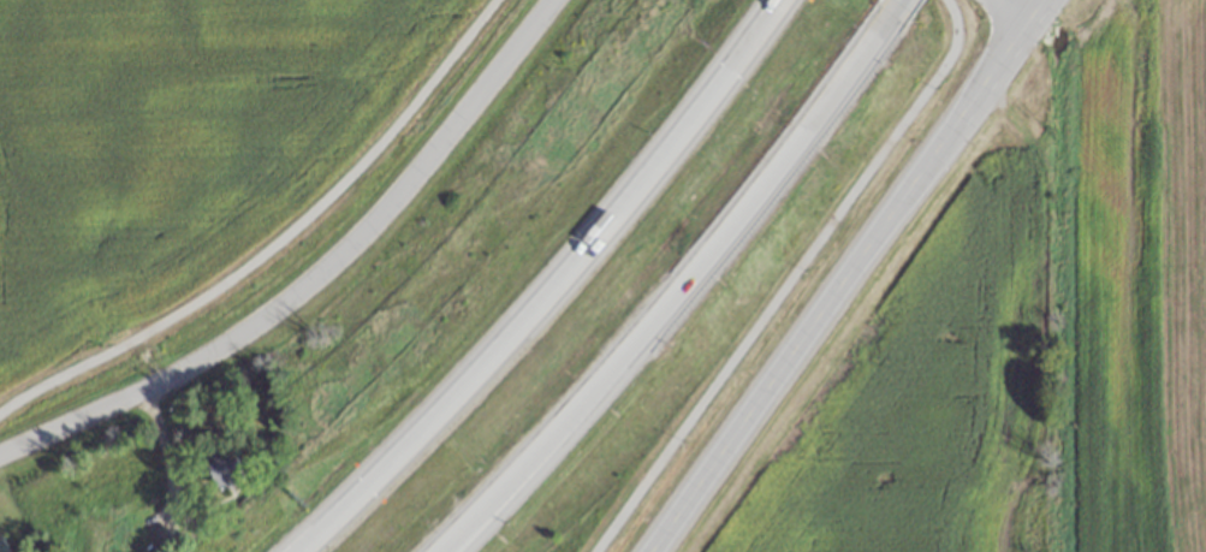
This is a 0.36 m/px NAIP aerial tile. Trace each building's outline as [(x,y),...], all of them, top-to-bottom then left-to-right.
[(210,453),(213,486),(239,484),(236,451),(210,453)]
